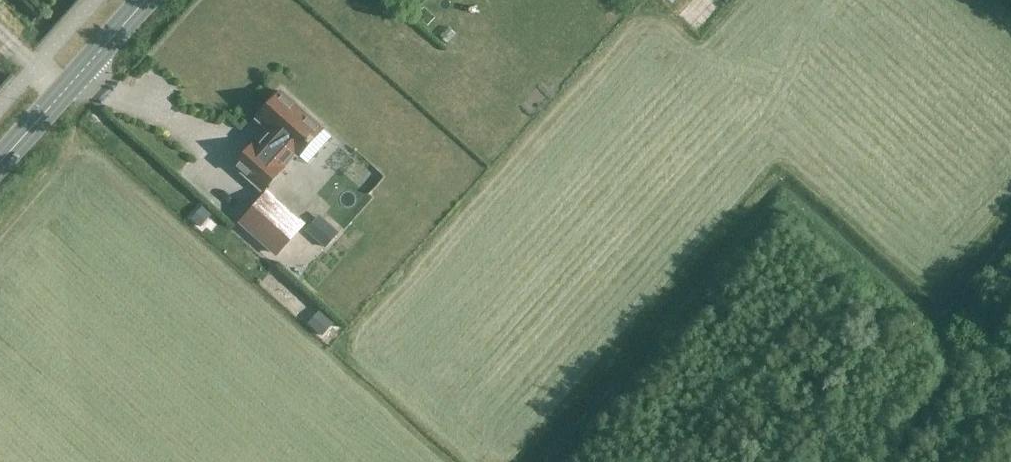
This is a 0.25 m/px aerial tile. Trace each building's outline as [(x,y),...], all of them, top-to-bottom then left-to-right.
[(323,128),(281,91),(257,118),(271,131),(260,143),(257,140),(235,165),(264,191),(284,167),(283,166),(295,152),(299,155),(323,128)] [(303,224),(267,192),(241,222),(277,254),(303,224)] [(322,212),(308,226),(326,244),(340,230),(322,212)] [(324,333),(334,319),(319,309),(310,323),(324,333)]
